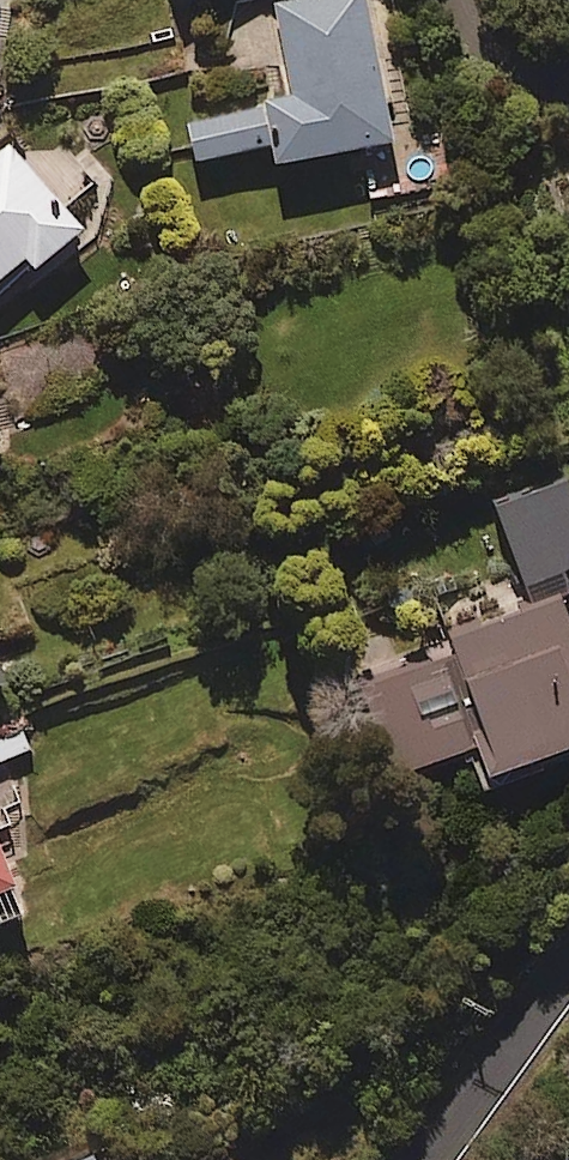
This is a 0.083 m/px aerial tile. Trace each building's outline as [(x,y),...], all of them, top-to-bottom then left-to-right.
[(368,0),(276,0),(297,94),(191,117),(200,159),(276,142),(280,164),(398,138),(368,0)] [(440,136),(363,151),(373,201),(450,186),(440,136)] [(10,138),(0,147),(0,274),(29,249),(39,261),(83,224),(10,138)] [(528,609),(366,662),(400,763),(468,740),(479,774),(568,744),(568,583),(564,567),(568,565),(568,470),(491,496),(528,609)] [(10,679),(0,653),(0,682),(10,679)] [(20,712),(0,720),(0,762),(34,749),(20,712)] [(27,907),(0,837),(0,918),(27,907)]
